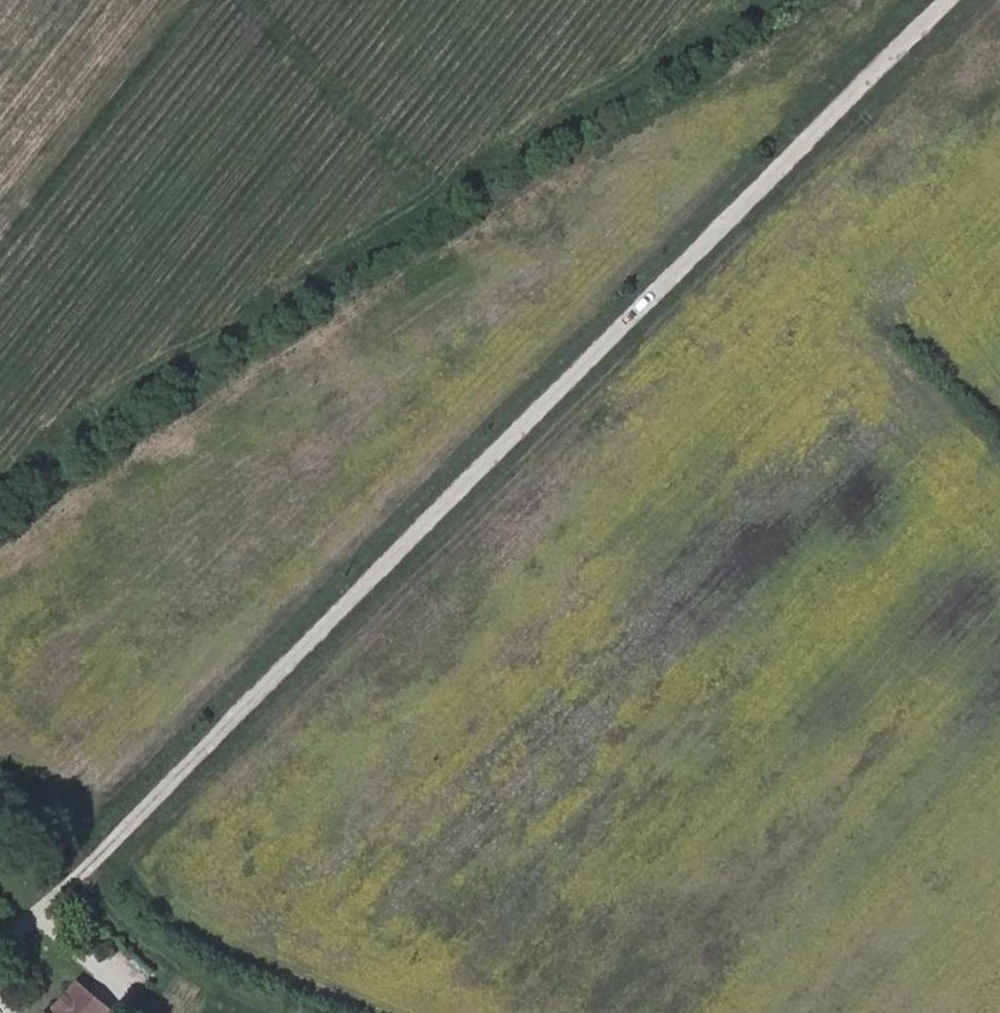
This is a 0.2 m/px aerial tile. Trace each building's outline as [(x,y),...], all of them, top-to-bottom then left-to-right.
[(150,959),(78,895),(21,960),(56,992),(37,1012),(103,1012),(150,959)]
